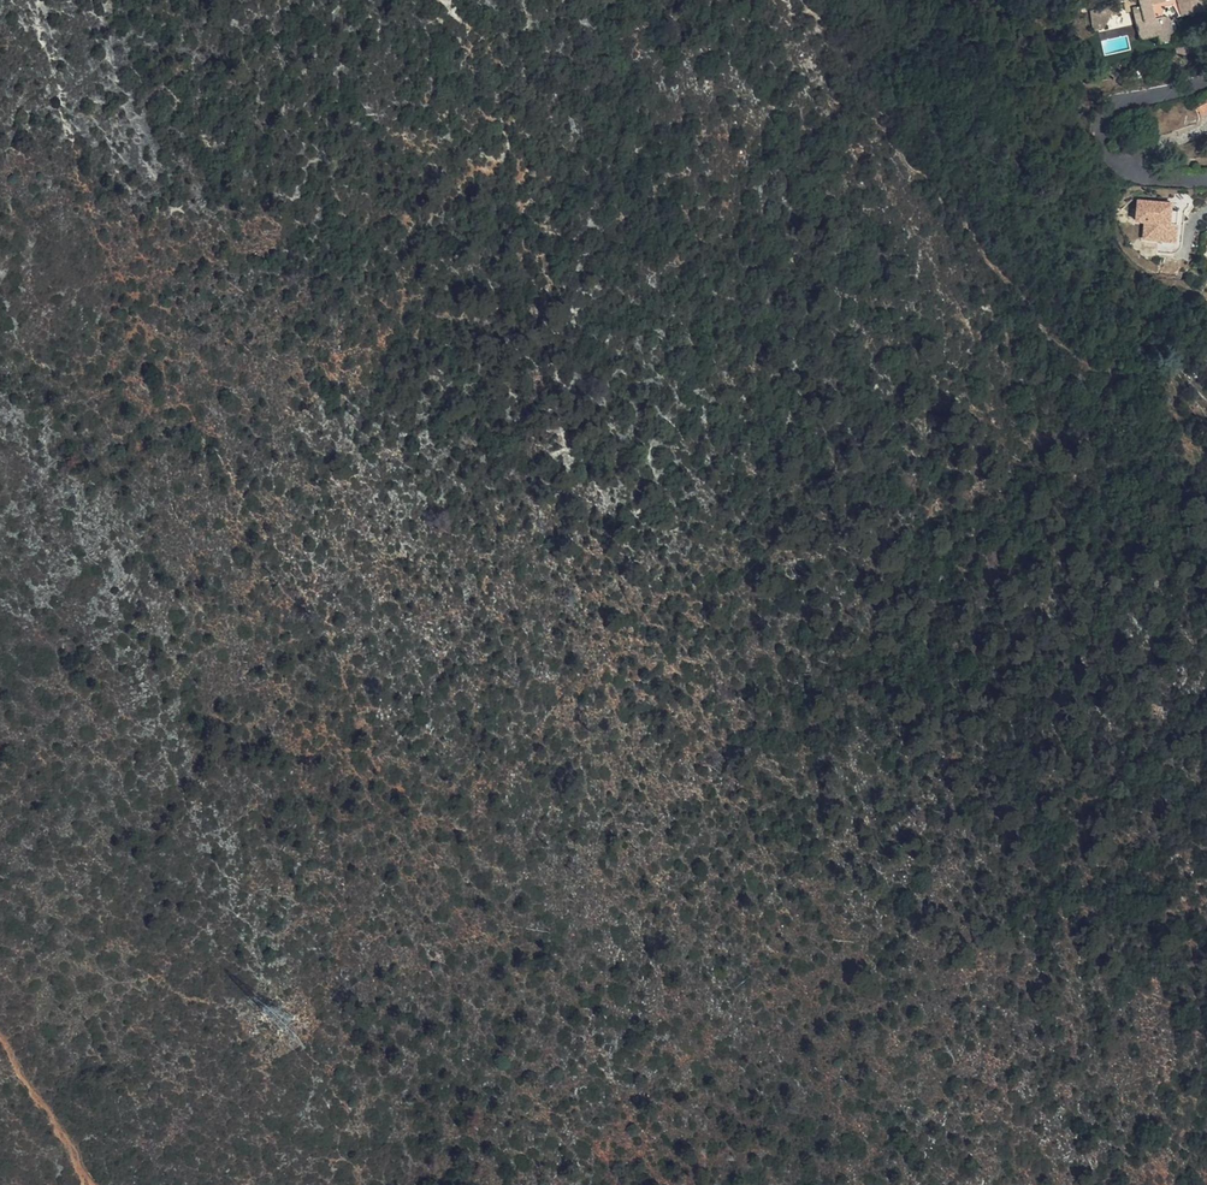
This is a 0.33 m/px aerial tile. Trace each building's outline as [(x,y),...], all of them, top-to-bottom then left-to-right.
[(1138,29),(1144,29),(1148,32),(1152,38),(1159,36),(1161,43),(1176,40),(1171,20),(1167,17),(1162,18),(1166,7),(1174,6),(1181,16),(1205,10),(1203,0),(1171,0),(1167,1),(1167,0),(1128,0),(1124,1),(1126,12),(1134,10),(1138,29)] [(1086,11),(1086,4),(1077,3),(1077,13),(1086,11)] [(1121,15),(1119,3),(1089,10),(1094,30),(1104,29),(1112,17),(1121,15)] [(1144,29),(1138,29),(1141,40),(1152,38),(1148,32),(1144,29)] [(1173,224),(1174,201),(1139,198),(1137,221),(1146,222),(1145,238),(1178,241),(1180,225),(1173,224)]
